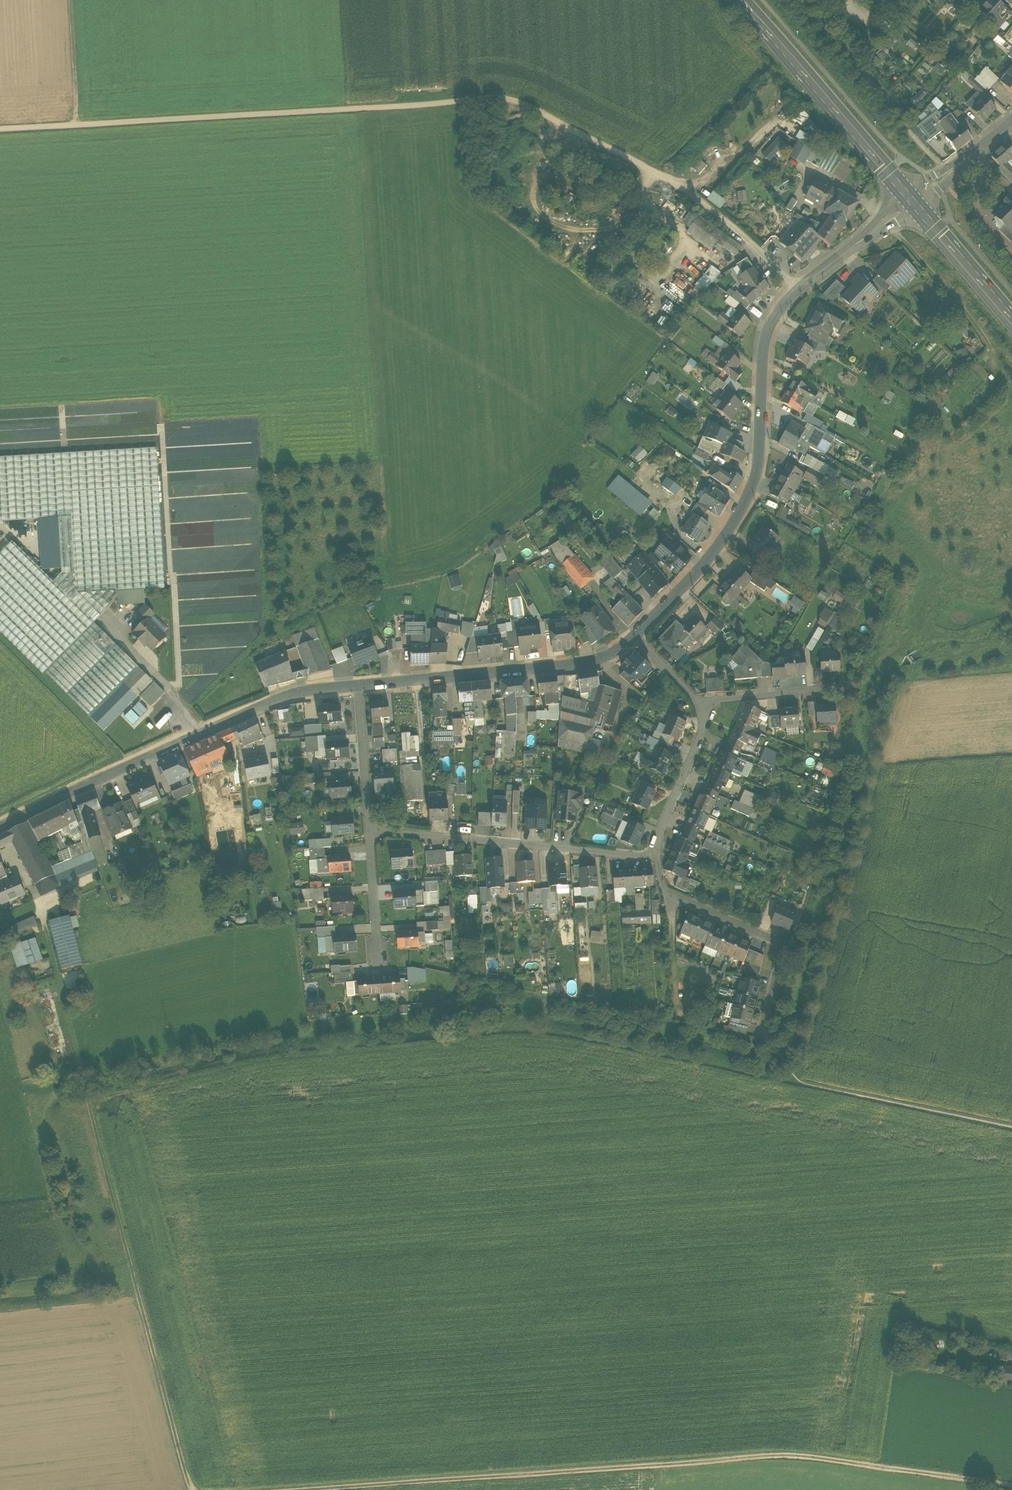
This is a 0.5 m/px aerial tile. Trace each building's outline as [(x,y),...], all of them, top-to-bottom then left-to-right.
[(963,5),(972,14),(976,9),(981,4),(977,0),(968,0),(963,5)] [(998,28),(1005,20),(1006,20),(1011,15),(1000,6),(993,0),(985,0),(983,2),(983,1),(981,4),(976,9),(998,28)] [(866,38),(869,28),(851,23),(848,34),(866,38)] [(1011,93),(1011,66),(1005,74),(1005,75),(999,81),(1011,93)] [(986,67),(974,80),(986,92),(998,79),(986,67)] [(957,72),(962,77),(967,73),(961,68),(957,72)] [(971,77),(967,73),(962,77),(967,82),(971,77)] [(982,95),(986,92),(974,80),(971,77),(967,82),(979,93),(982,96),(982,95)] [(972,110),(981,100),(976,95),(966,105),(972,110)] [(996,109),(984,97),(981,100),(972,110),(971,110),(983,122),(996,109)] [(926,108),(932,115),(937,111),(931,104),(927,107),(926,108)] [(916,118),(921,124),(932,115),(926,108),(916,118)] [(940,115),(944,119),(950,114),(947,110),(940,115)] [(940,115),(937,111),(932,115),(921,124),(918,126),(922,132),(927,128),(935,137),(942,131),(944,134),(943,135),(956,152),(964,146),(944,119),(940,115)] [(950,114),(944,119),(964,146),(972,140),(960,123),(958,124),(950,114)] [(922,132),(929,141),(935,137),(927,128),(922,132)] [(768,161),(792,140),(784,131),(760,153),(768,161)] [(797,161),(804,165),(806,161),(813,149),(799,141),(791,155),(797,161)] [(1000,167),(1006,162),(1011,157),(1011,150),(1007,144),(991,157),(1000,167)] [(806,161),(818,168),(821,163),(826,154),(823,152),(821,154),(813,149),(806,161)] [(821,163),(833,171),(839,163),(826,154),(821,163)] [(690,166),(699,173),(706,165),(697,157),(690,166)] [(1006,162),(1000,167),(998,169),(1011,183),(1011,169),(1006,162)] [(845,167),(839,163),(833,171),(836,176),(845,167)] [(784,177),(774,185),(780,193),(790,185),(784,177)] [(807,186),(812,188),(816,180),(814,178),(811,179),(807,186)] [(838,192),(816,180),(812,188),(806,199),(821,207),(824,200),(830,203),(825,213),(831,217),(829,220),(842,229),(857,204),(858,204),(858,203),(857,203),(838,192)] [(737,191),(738,200),(746,199),(744,190),(737,191)] [(1004,206),(1011,214),(1011,196),(1008,199),(1008,201),(1004,206)] [(786,209),(791,212),(797,201),(792,198),(786,209)] [(1011,229),(1011,214),(1004,206),(1003,205),(994,213),(994,216),(1004,226),(1010,231),(1011,229)] [(680,218),(685,221),(692,212),(687,208),(680,218)] [(689,229),(699,216),(700,214),(692,209),(682,223),(689,229)] [(687,233),(711,250),(723,234),(699,216),(689,229),(687,233)] [(799,220),(814,233),(820,223),(802,217),(799,220)] [(802,261),(821,239),(818,237),(814,233),(799,220),(781,241),(780,242),(802,261)] [(829,247),(842,229),(829,220),(825,226),(818,237),(821,239),(829,247)] [(820,223),(814,233),(818,237),(825,226),(820,223)] [(1010,242),(1011,240),(1011,233),(1010,231),(1004,226),(999,231),(1010,242)] [(717,243),(735,256),(742,248),(742,247),(723,234),(717,243)] [(659,240),(648,254),(660,264),(671,250),(659,240)] [(878,275),(890,287),(897,279),(896,278),(900,277),(905,281),(905,282),(915,272),(896,254),(877,274),(878,275)] [(737,266),(743,275),(753,268),(747,258),(736,265),(737,266)] [(712,283),(719,275),(720,273),(711,266),(703,276),(712,283)] [(733,269),(738,278),(743,275),(737,266),(733,269)] [(742,284),(747,289),(759,277),(753,268),(743,275),(738,278),(742,284)] [(851,306),(860,315),(867,308),(865,306),(877,293),(857,274),(849,282),(853,285),(854,287),(852,289),(850,288),(840,298),(850,307),(851,306)] [(719,275),(712,283),(715,285),(722,277),(719,275)] [(873,280),(885,292),(890,287),(878,275),(873,280)] [(712,283),(703,276),(692,290),(701,297),(712,283)] [(759,277),(747,289),(741,295),(740,295),(741,296),(750,305),(769,287),(759,277)] [(890,287),(895,291),(905,281),(900,277),(896,278),(897,279),(890,287)] [(823,295),(832,302),(845,288),(837,280),(823,295)] [(730,297),(736,301),(741,296),(740,295),(741,295),(737,291),(735,293),(729,289),(729,290),(726,294),(729,296),(730,297)] [(741,296),(736,301),(730,297),(729,296),(725,302),(731,307),(734,310),(739,304),(746,309),(750,305),(741,296)] [(812,332),(831,343),(845,319),(820,305),(806,329),(812,332)] [(734,310),(731,307),(725,316),(731,321),(737,312),(734,310)] [(737,312),(731,321),(727,326),(726,327),(740,337),(751,323),(737,312)] [(717,319),(727,326),(731,321),(725,316),(722,313),(717,319)] [(812,332),(809,338),(819,344),(828,349),(831,343),(812,332)] [(712,342),(720,349),(725,343),(716,336),(712,342)] [(815,352),(819,344),(809,338),(805,345),(814,350),(813,351),(815,352)] [(797,360),(804,364),(807,358),(809,359),(813,351),(814,350),(805,345),(796,340),(786,358),(795,364),(797,360)] [(702,355),(707,359),(711,353),(706,349),(702,355)] [(727,352),(721,361),(716,366),(716,367),(731,378),(736,382),(742,374),(735,369),(741,363),(727,352)] [(707,359),(716,366),(721,361),(711,353),(707,359)] [(651,384),(657,375),(652,371),(646,380),(651,384)] [(719,387),(723,390),(726,385),(717,378),(713,383),(719,387)] [(726,384),(736,392),(740,385),(736,382),(731,378),(726,384)] [(787,391),(809,403),(812,404),(818,393),(793,379),(787,391)] [(709,388),(714,393),(719,387),(713,383),(709,388)] [(887,404),(893,394),(887,390),(881,400),(887,404)] [(805,411),(809,403),(787,391),(781,402),(800,413),(802,409),(805,411)] [(716,410),(730,421),(731,420),(730,420),(742,405),(743,405),(726,392),(719,401),(721,404),(717,410),(716,409),(716,410)] [(851,426),(854,418),(838,411),(835,418),(851,426)] [(668,420),(677,422),(679,416),(670,413),(668,420)] [(803,421),(808,424),(814,427),(820,431),(824,423),(807,413),(803,421)] [(785,433),(799,441),(804,433),(806,429),(791,421),(785,433)] [(719,427),(711,424),(705,438),(722,445),(723,444),(726,445),(729,438),(731,435),(718,429),(719,427)] [(809,436),(811,433),(814,427),(808,424),(806,429),(804,433),(809,436)] [(820,431),(814,427),(811,433),(822,440),(825,434),(820,431)] [(793,452),(794,450),(799,441),(785,433),(778,444),(793,452)] [(810,447),(816,450),(822,440),(811,433),(809,436),(804,433),(799,441),(810,447)] [(825,434),(822,440),(816,450),(824,455),(825,455),(834,439),(825,434)] [(719,453),(722,445),(705,438),(702,445),(701,446),(712,450),(719,453)] [(740,451),(744,444),(729,438),(726,445),(737,449),(737,450),(740,451)] [(810,447),(799,441),(794,450),(805,455),(810,447)] [(700,444),(698,449),(710,455),(712,450),(701,446),(702,445),(700,444)] [(723,444),(722,445),(719,453),(742,463),(745,453),(740,451),(737,450),(737,449),(726,445),(723,444)] [(637,446),(630,456),(639,462),(646,452),(637,446)] [(59,518),(72,517),(70,491),(159,486),(157,448),(0,457),(0,522),(59,518)] [(706,462),(710,455),(698,449),(694,456),(706,462)] [(809,468),(824,476),(829,467),(808,455),(806,458),(802,456),(799,462),(809,468)] [(709,475),(722,484),(726,477),(721,473),(724,468),(715,462),(708,472),(707,472),(706,474),(709,475)] [(689,472),(698,479),(703,471),(694,465),(689,472)] [(776,483),(777,483),(793,493),(803,475),(789,466),(785,473),(783,472),(776,483)] [(805,476),(819,484),(824,476),(809,468),(805,476)] [(730,471),(726,477),(722,484),(735,493),(743,479),(730,471)] [(818,487),(819,484),(805,476),(803,479),(818,487)] [(608,489),(641,516),(651,505),(618,477),(608,489)] [(840,477),(837,483),(851,489),(854,483),(840,477)] [(662,487),(673,495),(678,487),(667,480),(662,487)] [(790,498),(793,493),(777,483),(770,495),(787,504),(790,498)] [(70,491),(72,517),(75,575),(76,594),(117,592),(144,590),(165,589),(159,486),(70,491)] [(708,511),(719,518),(730,499),(709,486),(698,504),(698,505),(708,511)] [(796,494),(793,493),(790,498),(798,503),(801,498),(795,495),(796,494)] [(798,503),(807,508),(810,503),(801,498),(798,503)] [(697,504),(693,509),(705,516),(708,511),(698,505),(698,504),(697,504)] [(778,518),(783,521),(786,516),(789,510),(784,508),(778,518)] [(701,521),(705,516),(693,509),(690,514),(693,516),(701,521)] [(694,539),(699,542),(709,526),(701,521),(693,516),(683,532),(687,535),(694,539)] [(783,521),(789,524),(792,519),(786,516),(783,521)] [(59,518),(62,573),(62,576),(75,575),(72,517),(59,518)] [(789,524),(807,535),(813,523),(803,518),(800,524),(792,519),(789,524)] [(760,551),(768,555),(779,537),(764,528),(754,543),(753,542),(749,547),(759,553),(760,551)] [(668,539),(672,543),(676,538),(667,530),(662,535),(667,540),(668,539)] [(655,554),(661,559),(668,565),(668,568),(670,570),(673,569),(677,573),(690,558),(672,543),(668,539),(667,540),(655,554)] [(550,547),(561,566),(574,556),(561,541),(550,547)] [(94,623),(53,582),(12,542),(0,554),(0,632),(43,675),(45,673),(88,716),(104,731),(153,681),(94,623)] [(494,549),(497,562),(505,560),(502,548),(494,549)] [(638,580),(652,598),(668,583),(654,565),(654,566),(643,551),(630,564),(633,569),(639,564),(645,573),(638,580)] [(656,566),(661,559),(655,554),(653,551),(648,556),(656,566)] [(598,563),(602,568),(612,559),(608,554),(598,563)] [(561,566),(581,589),(593,579),(574,556),(561,566)] [(622,571),(612,559),(602,568),(611,578),(612,580),(622,572),(622,571)] [(625,576),(633,569),(630,564),(622,571),(622,572),(622,573),(625,576)] [(505,573),(508,585),(519,581),(516,569),(505,573)] [(747,580),(764,591),(772,580),(755,569),(747,580)] [(739,570),(733,576),(745,586),(751,579),(739,570)] [(76,594),(75,575),(62,576),(62,573),(53,582),(94,623),(117,601),(117,592),(76,594)] [(613,581),(622,589),(630,581),(625,576),(622,573),(613,581)] [(448,576),(450,588),(460,586),(458,575),(448,576)] [(720,589),(726,594),(733,600),(738,595),(745,586),(733,576),(732,575),(720,589)] [(612,601),(617,606),(628,595),(622,589),(613,581),(612,580),(611,578),(602,586),(604,589),(603,589),(614,600),(612,601)] [(144,590),(117,592),(117,601),(117,606),(145,604),(144,590)] [(729,605),(733,600),(726,594),(722,599),(722,602),(726,605),(729,605)] [(635,603),(628,595),(617,606),(612,610),(620,618),(635,604),(635,603)] [(741,607),(742,605),(741,605),(745,601),(738,595),(733,600),(741,607)] [(545,636),(545,632),(544,623),(541,619),(540,616),(533,604),(529,607),(532,611),(534,616),(537,616),(538,627),(539,636),(545,636)] [(643,611),(635,604),(620,618),(628,627),(643,611)] [(135,616),(143,624),(148,620),(154,615),(146,606),(135,616)] [(598,641),(612,631),(614,630),(613,629),(612,630),(602,617),(604,616),(597,606),(584,616),(590,624),(587,626),(598,641)] [(828,629),(829,627),(835,617),(832,615),(830,618),(822,613),(820,616),(822,617),(818,623),(828,629)] [(445,632),(459,634),(461,622),(449,619),(441,618),(439,617),(437,630),(445,632)] [(840,620),(835,617),(829,627),(834,631),(840,620)] [(685,625),(682,628),(694,639),(694,640),(700,634),(705,629),(705,628),(706,627),(696,618),(687,627),(685,625)] [(709,623),(720,633),(724,628),(714,618),(709,623)] [(147,645),(152,651),(165,638),(148,620),(143,624),(135,632),(136,633),(133,635),(145,647),(147,645)] [(466,653),(466,654),(478,652),(476,636),(471,637),(475,624),(463,622),(461,635),(471,638),(466,653)] [(685,649),(694,639),(682,628),(676,622),(658,642),(677,660),(678,660),(684,653),(677,646),(678,646),(679,646),(681,644),(685,649)] [(411,645),(411,646),(432,647),(433,629),(427,629),(427,623),(414,623),(406,623),(405,634),(412,634),(412,645),(411,645)] [(572,623),(561,624),(564,650),(575,649),(572,623)] [(717,635),(720,633),(709,623),(707,625),(717,635)] [(498,625),(499,633),(501,633),(506,632),(505,624),(498,625)] [(553,651),(564,650),(561,624),(550,626),(551,631),(553,651)] [(582,630),(583,631),(589,641),(591,645),(598,641),(587,626),(582,630)] [(812,651),(822,629),(816,626),(806,648),(812,651)] [(521,647),(521,654),(529,653),(528,649),(541,648),(539,636),(538,627),(518,629),(519,631),(521,647)] [(302,633),(306,643),(319,639),(314,629),(302,633)] [(430,664),(430,665),(446,664),(447,645),(444,645),(445,632),(437,630),(433,629),(432,647),(430,664)] [(519,631),(512,632),(514,648),(521,647),(519,631)] [(583,644),(589,641),(583,631),(578,634),(583,644)] [(821,645),(828,634),(823,631),(816,642),(821,645)] [(499,633),(488,635),(491,658),(503,656),(502,649),(501,633),(499,633)] [(479,659),(491,658),(488,635),(476,636),(478,652),(479,659)] [(387,637),(387,649),(400,648),(399,637),(387,637)] [(348,646),(356,666),(378,657),(370,638),(348,646)] [(302,669),(305,677),(331,670),(319,639),(306,643),(300,645),(308,667),(302,669)] [(739,651),(731,660),(738,667),(733,672),(733,673),(734,680),(757,678),(757,670),(756,671),(756,670),(759,666),(760,666),(763,663),(744,645),(738,651),(739,651)] [(430,664),(432,647),(411,646),(410,665),(430,664)] [(332,651),(337,663),(347,659),(342,647),(332,651)] [(821,648),(822,656),(830,656),(830,647),(821,648)] [(255,664),(265,688),(294,680),(292,672),(286,651),(286,650),(269,658),(255,664)] [(633,679),(641,686),(648,679),(644,675),(650,669),(634,654),(630,660),(629,659),(624,663),(625,664),(621,668),(624,671),(633,679)] [(821,668),(821,672),(822,672),(840,671),(838,655),(830,656),(822,656),(820,656),(821,668)] [(785,658),(785,666),(786,676),(805,674),(804,657),(785,658)] [(727,667),(733,672),(738,667),(731,660),(728,663),(727,667)] [(786,680),(786,676),(785,666),(773,667),(772,667),(773,677),(773,680),(786,680)] [(294,680),(305,677),(302,669),(292,672),(294,680)] [(580,695),(591,693),(600,691),(599,686),(597,673),(597,671),(577,674),(580,695)] [(620,675),(629,684),(633,679),(624,671),(620,675)] [(545,694),(546,705),(548,705),(559,704),(557,676),(537,678),(539,695),(545,694)] [(705,679),(707,693),(724,691),(723,678),(705,679)] [(514,680),(515,697),(522,697),(529,696),(528,679),(514,680)] [(502,699),(505,698),(515,697),(514,680),(500,682),(502,699)] [(140,697),(151,708),(165,693),(154,683),(140,697)] [(471,684),(473,702),(482,701),(492,700),(490,683),(471,684)] [(460,703),(465,703),(473,702),(471,684),(458,686),(460,703)] [(590,707),(608,712),(614,691),(615,689),(604,687),(599,686),(600,691),(591,693),(589,701),(591,701),(590,704),(590,707)] [(434,703),(435,719),(439,718),(446,718),(445,702),(447,701),(446,687),(433,688),(434,703)] [(622,694),(614,691),(608,712),(605,724),(608,725),(613,727),(622,694)] [(591,693),(580,695),(582,702),(590,704),(591,701),(589,701),(591,693)] [(505,698),(507,716),(517,715),(515,697),(505,698)] [(523,707),(522,697),(515,697),(517,715),(524,714),(523,707)] [(562,706),(588,713),(590,707),(590,704),(582,702),(562,697),(562,704),(562,706)] [(370,702),(373,726),(382,725),(382,721),(384,720),(384,718),(390,717),(388,700),(370,702)] [(484,718),(482,701),(473,702),(474,719),(484,718)] [(474,719),(473,702),(465,703),(466,720),(474,719)] [(807,703),(809,717),(817,716),(816,707),(816,702),(807,703)] [(319,707),(320,723),(341,721),(340,705),(319,707)] [(746,705),(737,723),(753,730),(761,711),(746,705)] [(830,722),(830,725),(835,724),(834,705),(816,707),(817,716),(818,723),(830,722)] [(558,746),(588,753),(591,739),(594,728),(603,730),(605,724),(608,712),(590,707),(588,713),(562,706),(561,711),(560,720),(558,746)] [(780,715),(781,728),(788,727),(799,726),(798,708),(780,710),(780,715)] [(556,720),(560,720),(561,711),(549,711),(547,712),(547,710),(544,710),(544,712),(537,712),(536,719),(556,720)] [(528,721),(536,722),(536,719),(537,712),(528,712),(528,721)] [(517,715),(516,727),(523,727),(525,727),(524,714),(517,715)] [(516,727),(517,715),(507,716),(508,731),(508,732),(516,732),(516,727)] [(671,738),(678,741),(686,723),(671,716),(666,726),(663,734),(671,738)] [(247,745),(247,749),(256,747),(255,742),(264,738),(255,718),(234,727),(239,738),(243,747),(247,745)] [(432,731),(432,741),(453,741),(453,736),(453,720),(446,720),(446,718),(439,718),(439,731),(432,731)] [(453,736),(461,736),(461,719),(453,719),(453,720),(453,736)] [(666,726),(660,723),(656,731),(663,734),(666,726)] [(743,744),(746,745),(753,730),(737,723),(731,738),(729,744),(741,749),(743,744)] [(305,726),(306,737),(316,736),(322,736),(321,725),(314,725),(305,726)] [(383,735),(382,725),(373,726),(374,735),(383,735)] [(788,727),(789,734),(800,734),(799,726),(788,727)] [(233,741),(239,738),(234,727),(228,731),(233,741)] [(523,732),(516,732),(516,736),(522,736),(522,740),(525,740),(525,727),(523,727),(523,732)] [(761,734),(753,730),(746,745),(754,749),(761,734)] [(228,731),(218,735),(223,746),(224,746),(223,745),(233,741),(228,731)] [(502,752),(515,752),(516,740),(516,736),(516,732),(508,732),(508,731),(502,731),(501,752),(502,752)] [(655,731),(652,738),(639,733),(635,742),(649,747),(651,748),(655,739),(660,742),(668,745),(671,738),(663,734),(656,731),(655,731)] [(403,751),(411,751),(410,737),(410,733),(402,733),(403,751)] [(230,760),(223,746),(218,735),(185,750),(197,776),(230,760)] [(326,743),(326,736),(318,737),(319,752),(315,752),(315,753),(315,757),(324,757),(324,759),(328,759),(326,743)] [(418,736),(410,737),(411,751),(416,750),(416,751),(419,751),(418,736)] [(305,738),(306,753),(315,752),(319,752),(318,737),(316,737),(305,738)] [(602,742),(591,739),(588,753),(599,756),(602,742)] [(655,739),(651,748),(655,750),(656,748),(657,749),(660,742),(655,739)] [(326,743),(328,759),(349,757),(347,741),(326,743)] [(453,749),(453,741),(432,741),(431,741),(431,749),(440,749),(440,755),(449,755),(449,749),(453,749)] [(727,747),(739,752),(741,749),(729,744),(727,747)] [(655,750),(651,748),(649,747),(645,756),(651,759),(655,750)] [(722,752),(715,766),(731,773),(740,777),(742,773),(746,762),(737,758),(739,752),(727,747),(725,753),(722,752)] [(641,764),(664,774),(672,755),(657,749),(656,748),(655,750),(651,759),(645,756),(641,764)] [(766,748),(761,760),(771,764),(776,753),(766,748)] [(396,749),(382,750),(383,763),(397,762),(396,749)] [(400,751),(401,766),(417,764),(416,751),(416,750),(411,751),(403,751),(400,751)] [(158,762),(169,785),(190,776),(179,752),(158,762)] [(267,757),(245,762),(249,779),(270,775),(267,757)] [(766,775),(771,764),(761,760),(756,771),(766,775)] [(822,772),(832,776),(836,767),(826,762),(822,772)] [(328,772),(328,763),(317,763),(317,772),(328,772)] [(403,802),(406,801),(412,801),(422,800),(420,764),(417,764),(401,766),(403,802)] [(724,788),(731,773),(715,766),(709,781),(707,787),(719,792),(721,786),(724,788)] [(392,769),(374,770),(376,792),(393,791),(392,769)] [(240,773),(228,774),(228,788),(240,787),(240,773)] [(313,774),(313,784),(329,782),(331,782),(331,773),(313,774)] [(127,786),(138,810),(139,809),(138,806),(158,797),(159,800),(160,800),(149,776),(143,779),(142,777),(136,780),(137,781),(127,786)] [(330,789),(330,799),(351,797),(350,781),(331,782),(329,782),(330,789)] [(455,783),(456,794),(465,793),(465,782),(455,783)] [(446,784),(446,795),(454,795),(454,784),(446,784)] [(172,793),(175,801),(194,793),(191,785),(172,793)] [(632,804),(647,810),(655,792),(640,785),(632,804)] [(707,787),(706,790),(717,795),(719,792),(707,787)] [(596,788),(587,788),(586,798),(592,798),(596,788)] [(323,799),(330,799),(330,789),(322,790),(323,799)] [(769,789),(764,800),(774,805),(779,793),(769,789)] [(700,794),(694,809),(709,816),(715,801),(717,795),(706,790),(703,796),(700,794)] [(79,809),(81,816),(82,815),(93,811),(100,808),(94,791),(75,799),(79,809)] [(745,791),(739,803),(746,806),(752,809),(758,796),(745,791)] [(428,793),(429,801),(447,801),(447,798),(444,799),(443,792),(428,793)] [(558,820),(575,822),(576,808),(580,808),(581,796),(577,796),(577,795),(560,793),(558,820)] [(527,806),(526,829),(545,830),(546,807),(546,799),(534,798),(534,806),(527,806)] [(131,799),(126,802),(131,813),(136,811),(131,799)] [(429,801),(430,822),(430,821),(448,820),(448,821),(447,801),(429,801)] [(742,814),(746,806),(739,803),(735,801),(731,809),(742,814)] [(68,848),(73,859),(91,851),(92,851),(88,839),(82,815),(81,816),(79,809),(72,812),(68,802),(59,806),(69,827),(70,829),(76,845),(68,848)] [(131,813),(126,802),(120,804),(125,816),(131,813)] [(492,826),(506,827),(507,803),(506,803),(493,803),(492,814),(492,826)] [(120,804),(109,809),(106,816),(111,827),(110,829),(111,832),(114,832),(114,833),(130,826),(125,816),(120,804)] [(28,822),(39,841),(69,827),(59,806),(28,822)] [(608,806),(605,814),(616,819),(622,821),(622,822),(623,821),(621,820),(625,813),(608,806)] [(742,814),(749,817),(752,809),(746,806),(742,814)] [(703,829),(709,816),(694,809),(693,809),(687,824),(685,829),(697,834),(699,829),(702,831),(703,829)] [(82,815),(88,839),(99,836),(100,836),(93,811),(82,815)] [(131,813),(134,821),(140,819),(136,811),(131,813)] [(479,826),(492,826),(492,814),(479,814),(478,826),(479,826)] [(601,822),(612,827),(616,819),(605,814),(601,822)] [(709,816),(703,829),(711,833),(717,819),(709,816)] [(333,834),(333,836),(354,834),(353,817),(331,819),(332,822),(333,834)] [(293,828),(293,834),(304,833),(303,821),(302,821),(301,820),(289,821),(290,828),(293,828)] [(615,837),(621,839),(628,824),(622,822),(622,821),(615,837)] [(35,884),(55,875),(51,868),(27,822),(7,832),(13,843),(27,871),(35,884)] [(332,822),(324,823),(325,835),(333,834),(332,822)] [(621,840),(636,847),(644,828),(629,822),(628,824),(621,839),(621,840)] [(697,834),(685,829),(684,833),(695,838),(697,834)] [(1,836),(5,846),(13,843),(7,832),(1,836)] [(709,832),(706,841),(715,845),(719,836),(709,832)] [(687,858),(689,853),(693,844),(695,838),(684,833),(681,838),(678,837),(672,852),(687,858)] [(91,851),(97,866),(107,863),(99,836),(88,839),(92,851),(91,851)] [(719,836),(715,845),(722,848),(725,849),(729,841),(719,836)] [(617,841),(610,838),(607,846),(614,847),(617,841)] [(331,839),(315,840),(315,848),(331,847),(331,839)] [(712,852),(715,845),(706,841),(702,847),(712,852)] [(700,847),(693,844),(689,853),(696,856),(700,847)] [(712,852),(719,855),(722,848),(715,845),(712,852)] [(310,849),(311,860),(317,860),(324,860),(324,859),(323,848),(310,849)] [(725,849),(722,848),(719,855),(725,858),(729,851),(725,849)] [(97,867),(97,866),(91,851),(73,859),(51,868),(55,875),(59,882),(97,867)] [(391,852),(392,869),(413,867),(412,851),(391,852)] [(426,866),(447,864),(446,852),(446,851),(426,852),(426,866)] [(454,852),(446,852),(447,864),(447,865),(455,865),(454,857),(454,852)] [(685,864),(687,858),(672,852),(671,852),(663,870),(679,877),(684,879),(685,879),(690,866),(685,864)] [(350,855),(329,857),(330,873),(351,872),(350,855)] [(455,865),(456,877),(472,875),(471,856),(454,857),(455,865)] [(318,874),(330,873),(329,857),(328,857),(329,858),(324,859),(324,860),(317,860),(318,874)] [(486,860),(487,880),(504,878),(502,859),(486,860)] [(310,875),(318,874),(317,860),(311,860),(309,860),(310,875)] [(517,863),(518,883),(535,882),(534,862),(517,863)] [(548,866),(550,886),(566,885),(565,865),(548,866)] [(580,877),(581,889),(598,887),(596,867),(580,869),(579,869),(580,877)] [(633,870),(634,887),(642,886),(653,886),(652,869),(633,870)] [(614,889),(626,888),(634,887),(633,870),(613,872),(614,889)] [(59,882),(55,875),(35,884),(41,896),(61,887),(59,882)] [(0,884),(0,902),(1,905),(25,895),(17,877),(8,880),(0,884)] [(679,877),(677,882),(688,886),(689,884),(690,881),(685,879),(684,879),(679,877)] [(504,887),(504,878),(487,880),(488,888),(490,888),(504,887)] [(689,884),(698,888),(700,884),(690,880),(690,881),(689,884)] [(425,883),(426,893),(430,892),(438,892),(437,882),(425,883)] [(685,892),(688,886),(677,882),(674,887),(685,892)] [(642,895),(642,886),(634,887),(634,895),(642,895)] [(599,896),(598,887),(581,889),(581,897),(599,896)] [(634,895),(634,887),(626,888),(626,896),(634,895)] [(309,889),(310,901),(324,900),(323,888),(309,889)] [(480,888),(480,902),(491,901),(490,888),(488,888),(480,888)] [(550,888),(542,889),(543,904),(543,911),(549,911),(549,915),(557,914),(555,893),(550,893),(550,889),(550,888)] [(534,904),(543,904),(542,889),(533,890),(533,893),(533,897),(534,904)] [(424,906),(424,905),(423,893),(423,890),(415,891),(416,907),(424,906)] [(395,908),(416,907),(415,891),(394,892),(395,908)] [(607,891),(608,903),(615,903),(614,891),(607,891)] [(331,897),(333,913),(354,912),(353,895),(331,897)] [(652,900),(652,915),(660,915),(660,900),(652,900)] [(796,913),(779,906),(771,924),(788,931),(796,913)] [(636,911),(636,915),(637,922),(649,921),(648,910),(636,911)] [(624,923),(637,922),(636,915),(623,915),(624,923)] [(681,933),(694,938),(701,921),(688,915),(681,933)] [(50,922),(62,970),(82,965),(75,935),(70,916),(50,922)] [(10,928),(13,936),(38,926),(34,917),(10,928)] [(694,938),(706,944),(713,928),(714,926),(701,921),(694,938)] [(436,922),(423,923),(423,931),(437,930),(436,922)] [(334,936),(335,936),(335,927),(317,928),(318,939),(326,938),(326,936),(334,936)] [(705,945),(718,951),(726,934),(713,928),(706,944),(705,945)] [(591,930),(589,940),(599,942),(600,932),(591,930)] [(398,948),(419,947),(418,933),(418,931),(397,932),(398,948)] [(432,934),(424,935),(425,944),(433,944),(432,934)] [(718,951),(730,956),(738,939),(726,934),(718,951)] [(335,936),(334,936),(335,953),(357,952),(356,935),(335,936)] [(327,954),(335,953),(334,936),(326,936),(326,938),(327,954)] [(318,954),(327,954),(326,938),(318,939),(318,954)] [(11,947),(11,948),(18,968),(42,960),(35,939),(11,947)] [(751,945),(738,939),(730,956),(743,962),(744,960),(748,950),(751,945)] [(715,958),(715,957),(718,951),(705,945),(702,953),(715,958)] [(744,960),(749,962),(753,952),(748,950),(744,960)] [(728,963),(730,956),(718,951),(715,957),(728,963)] [(758,954),(753,952),(749,962),(750,963),(754,964),(758,954)] [(763,956),(758,954),(754,964),(760,967),(761,967),(763,956)] [(503,957),(503,965),(512,965),(512,957),(503,957)] [(759,972),(760,967),(754,964),(750,963),(748,969),(759,972)] [(408,983),(425,982),(425,970),(413,968),(407,968),(408,983)] [(334,973),(335,984),(343,983),(342,980),(352,979),(352,972),(340,973),(334,973)] [(391,993),(400,992),(399,980),(399,976),(379,978),(380,994),(391,993)] [(380,994),(379,978),(358,979),(359,981),(360,996),(380,994)] [(742,979),(738,992),(756,997),(760,983),(756,983),(746,980),(742,979)] [(355,996),(360,996),(359,981),(354,982),(350,982),(346,983),(347,996),(355,996)] [(753,1010),(756,997),(738,992),(735,1005),(753,1010)] [(380,1002),(381,1002),(391,1001),(391,993),(380,994),(380,1002)] [(749,1024),(753,1010),(735,1005),(728,1003),(724,1017),(731,1019),(749,1024)] [(731,1019),(729,1025),(748,1030),(749,1024),(731,1019)] [(746,1035),(748,1030),(729,1025),(728,1032),(746,1035)] [(1011,1380),(1011,1367),(1005,1366),(1003,1378),(1011,1380)]
